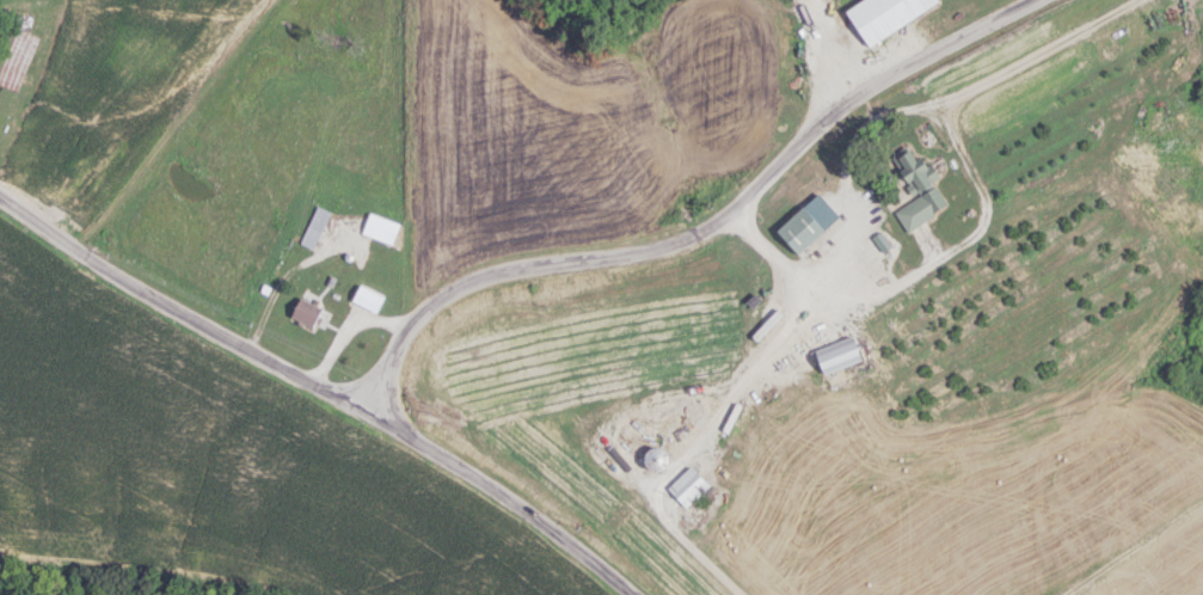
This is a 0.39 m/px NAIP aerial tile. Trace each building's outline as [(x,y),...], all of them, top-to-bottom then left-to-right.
[(939,0),(859,0),(847,7),(868,44),(941,3),(939,0)] [(8,23),(0,44),(0,83),(19,90),(40,35),(8,23)] [(908,231),(949,206),(934,181),(936,180),(911,139),(890,152),(917,197),(896,210),(908,231)] [(313,249),(332,212),(319,205),(300,242),(313,249)] [(826,230),(806,205),(779,228),(799,252),(826,230)] [(362,232),(392,244),(401,223),(371,211),(362,232)] [(384,295),(361,284),(353,300),(376,312),(384,295)] [(314,328),(324,309),(302,296),(291,315),(314,328)] [(867,360),(860,335),(818,346),(824,371),(867,360)] [(644,455),(653,472),(672,461),(663,445),(644,455)] [(686,507),(711,485),(693,465),(668,486),(686,507)]
